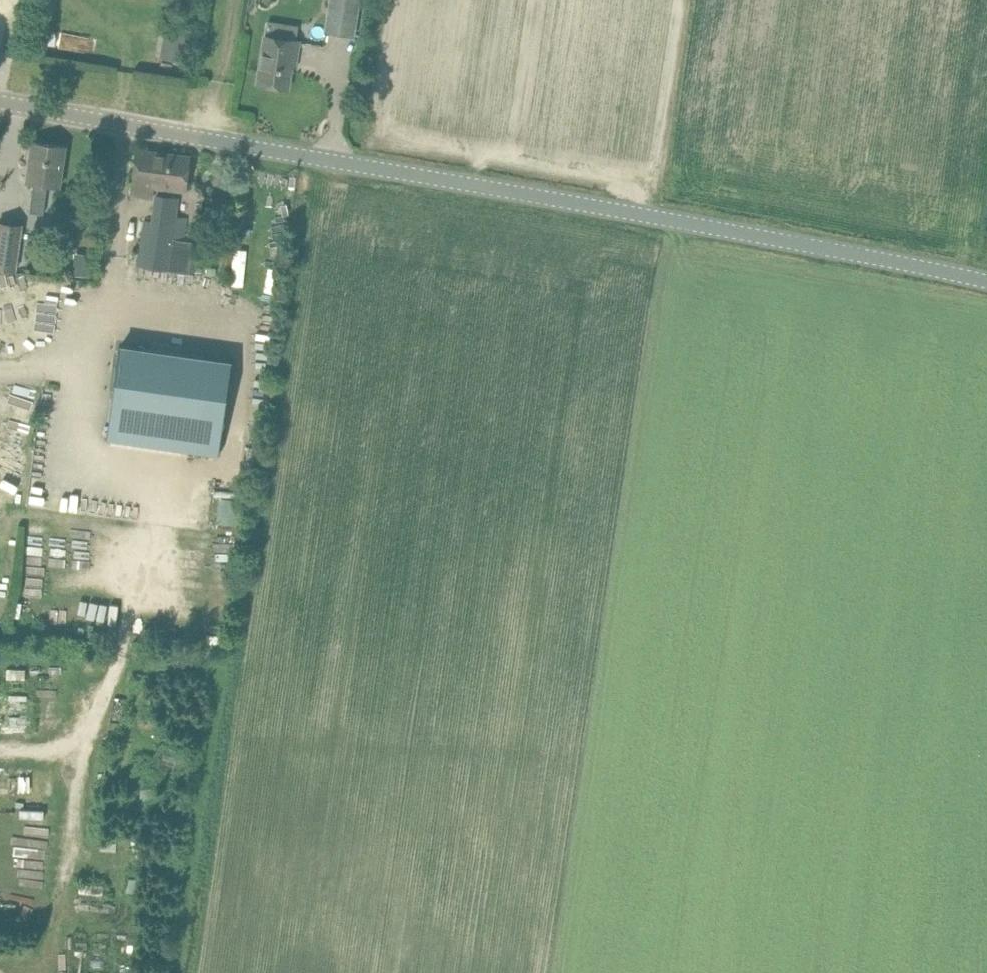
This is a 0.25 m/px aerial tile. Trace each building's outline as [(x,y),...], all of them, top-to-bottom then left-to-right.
[(327,30),(354,34),(360,0),(332,0),(327,30)] [(261,62),(258,82),(288,87),(293,57),(296,58),(299,42),(296,41),(299,26),(268,21),(266,36),(265,36),(261,62)] [(187,29),(165,25),(159,57),(181,61),(187,29)] [(31,212),(43,213),(50,165),(62,167),(65,147),(32,142),(28,174),(28,175),(27,180),(35,181),(31,212)] [(134,182),(133,196),(152,198),(154,184),(184,188),(186,176),(188,156),(138,150),(136,170),(134,182)] [(57,210),(58,187),(50,186),(48,210),(57,210)] [(179,198),(155,195),(148,250),(141,249),(139,266),(193,273),(197,244),(178,241),(180,224),(175,224),(179,198)] [(22,225),(0,222),(0,266),(16,268),(22,225)] [(108,437),(107,439),(108,439),(109,437),(217,453),(217,454),(219,455),(219,453),(218,453),(230,364),(232,359),(231,359),(231,361),(121,345),(108,437)] [(241,523),(241,499),(220,498),(219,523),(241,523)]
